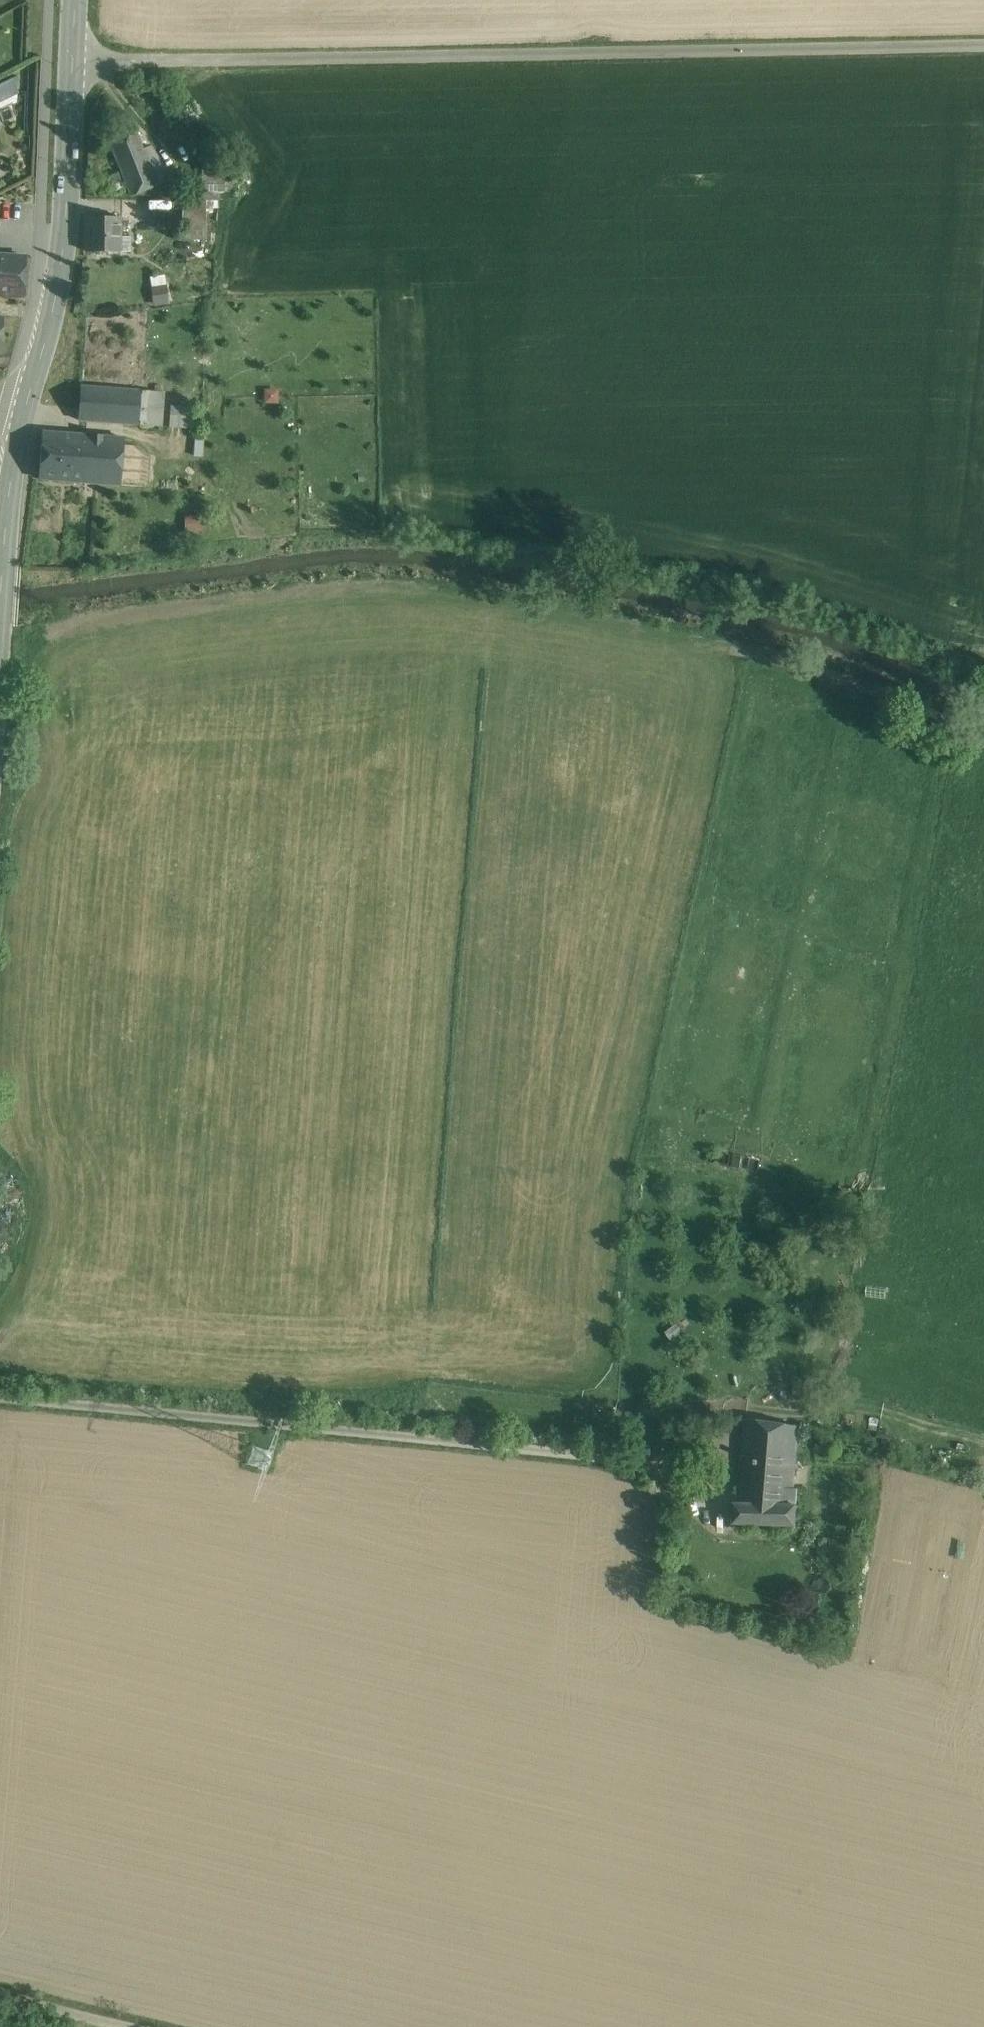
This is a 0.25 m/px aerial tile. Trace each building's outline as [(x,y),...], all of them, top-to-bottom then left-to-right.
[(19,91),(12,77),(0,83),(0,101),(19,91)] [(143,149),(135,130),(109,140),(131,195),(167,181),(160,162),(150,146),(143,149)] [(203,198),(225,199),(225,169),(203,170),(203,198)] [(117,174),(106,179),(112,195),(115,195),(124,191),(117,174)] [(206,200),(182,200),(182,224),(205,225),(206,200)] [(120,217),(86,217),(86,251),(130,252),(130,237),(120,237),(120,217)] [(205,225),(182,224),(181,240),(205,240),(205,225)] [(0,255),(0,295),(22,296),(24,256),(0,255)] [(164,392),(81,386),(79,420),(161,427),(164,392)] [(193,406),(168,404),(167,427),(192,429),(193,406)] [(88,435),(43,432),(39,479),(85,482),(88,435)] [(122,437),(88,435),(85,482),(118,485),(122,437)] [(196,437),(194,455),(202,455),(204,438),(196,437)] [(799,1424),(745,1418),(738,1503),(797,1505),(798,1488),(794,1488),(799,1424)] [(738,1503),(735,1503),(734,1523),(796,1525),(797,1505),(738,1503)]
